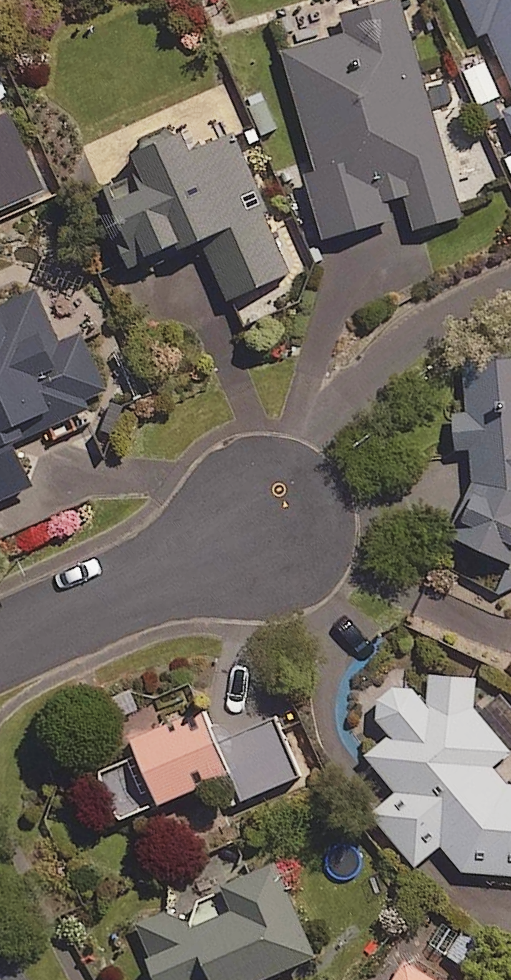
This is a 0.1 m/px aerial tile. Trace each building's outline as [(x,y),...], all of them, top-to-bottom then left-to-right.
[(472,152),(458,101),(434,108),(403,0),(383,0),(343,11),(349,31),(287,48),(320,165),(308,169),(326,235),(395,215),(389,193),(404,189),(414,226),(464,212),(461,203),(485,196),(481,183),(503,177),(494,146),(472,152)] [(481,31),(489,28),(510,75),(510,0),(467,0),(481,31)] [(491,56),(460,70),(477,107),(508,94),(491,56)] [(191,150),(183,131),(138,150),(148,174),(100,195),(129,264),(204,232),(231,295),(293,269),(235,131),(191,150)] [(40,482),(16,428),(58,410),(63,423),(92,411),(87,398),(107,389),(79,324),(57,334),(34,279),(0,294),(0,499),(40,482)] [(492,356),(493,368),(468,369),(470,393),(458,394),(462,448),(474,447),(476,466),(464,467),(468,518),(460,536),(510,556),(510,355),(492,356)] [(373,705),(394,732),(368,752),(399,792),(375,811),(415,862),(444,843),(465,870),(510,873),(510,777),(494,764),(510,749),(510,700),(507,694),(479,711),(477,675),(430,675),(430,707),(407,678),(373,705)] [(223,743),(209,706),(134,735),(141,753),(101,769),(120,816),(234,772),(244,797),(301,775),(279,720),(223,743)] [(184,904),(139,925),(165,979),(266,979),(265,978),(322,951),(280,860),(228,883),(241,910),(197,930),(184,904)] [(410,957),(396,979),(447,979),(410,957)]
